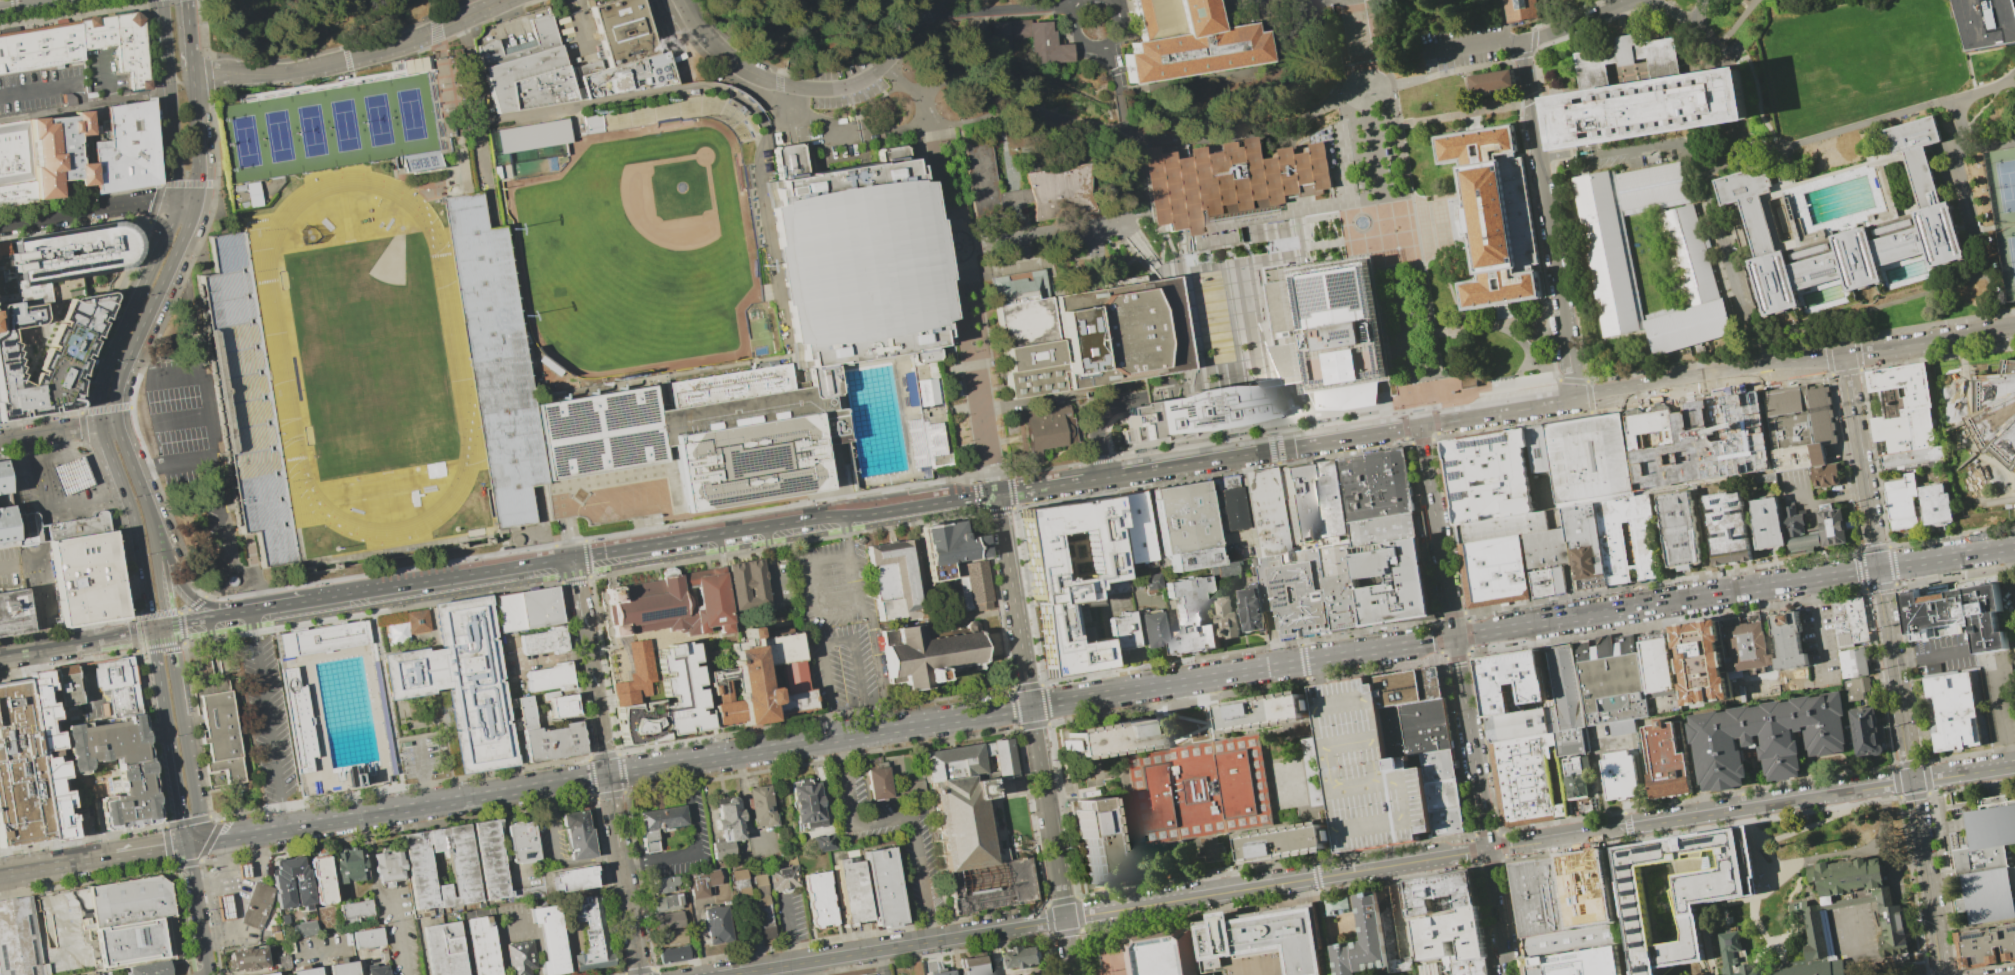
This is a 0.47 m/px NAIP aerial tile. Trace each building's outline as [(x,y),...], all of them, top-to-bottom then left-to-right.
[(593,6),(613,0),(641,0),(658,56),(668,53),(675,83),(591,98),(583,77),(612,69),(593,6)] [(1140,40),(1131,0),(1211,0),(1213,11),(1217,28),(1252,22),(1253,32),(1263,30),(1268,62),(1128,85),(1123,53),(1131,52),(1130,42),(1140,40)] [(1508,23),(1504,0),(1537,0),(1540,18),(1508,23)] [(2014,43),(2014,0),(1954,0),(1966,54),(2014,43)] [(79,21),(134,12),(144,19),(149,88),(130,92),(129,71),(118,72),(116,45),(82,50),(79,21)] [(495,115),(477,50),(476,47),(497,40),(499,49),(534,38),(529,21),(549,15),(551,20),(575,102),(495,115)] [(993,22),(1028,20),(1028,22),(1050,22),(1050,30),(1055,30),(1056,44),(1071,44),(1072,61),(1030,63),(1029,44),(1014,44),(1014,61),(993,62),(993,22)] [(83,61),(0,74),(0,34),(79,21),(82,50),(83,61)] [(1636,33),(1638,43),(1633,44),(1635,59),(1636,63),(1618,66),(1618,62),(1615,47),(1609,48),(1608,38),(1636,33)] [(1681,76),(1699,73),(1728,68),(1740,66),(1748,120),(1737,122),(1708,126),(1559,151),(1551,97),(1575,93),(1581,92),(1580,84),(1575,53),(1609,48),(1615,47),(1618,62),(1606,64),(1609,88),(1630,84),(1652,81),(1648,57),(1635,59),(1633,44),(1638,43),(1674,37),(1681,76)] [(236,103),(235,96),(307,84),(310,86),(335,82),(337,79),(395,70),(394,64),(400,63),(400,61),(430,56),(445,152),(439,153),(441,167),(403,173),(400,156),(438,150),(425,73),(236,103)] [(1468,76),(1471,93),(1515,87),(1512,69),(1468,76)] [(582,113),(586,137),(703,119),(715,120),(725,125),(731,131),(738,145),(761,135),(749,113),(736,104),(722,97),(704,93),(582,113)] [(95,194),(94,185),(92,162),(91,142),(105,141),(102,109),(150,101),(157,185),(95,194)] [(36,201),(30,121),(74,118),(74,114),(81,113),(89,113),(90,137),(82,137),(76,138),(78,163),(92,162),(94,185),(77,186),(76,177),(70,177),(57,179),(59,199),(36,201)] [(1767,318),(1750,262),(1760,259),(1752,232),(1743,203),(1725,208),(1717,181),(1771,164),(1776,183),(1794,178),(1796,183),(1869,161),(1867,157),(1889,150),(1884,131),(1935,116),(1942,141),(1926,146),(1944,203),(1952,200),(1969,256),(1932,267),(1935,277),(1885,292),(1882,282),(1850,291),(1853,301),(1804,316),(1801,308),(1767,318)] [(496,130),(500,152),(564,142),(571,141),(567,118),(496,130)] [(36,204),(0,210),(0,126),(30,121),(36,201),(36,204)] [(1463,222),(1465,238),(1471,238),(1472,247),(1476,275),(1479,275),(1479,280),(1459,283),(1463,311),(1502,305),(1544,298),(1538,270),(1535,270),(1534,265),(1540,264),(1523,157),(1517,158),(1516,153),(1520,152),(1516,123),(1474,129),(1471,130),(1433,135),(1438,166),(1460,163),(1465,196),(1466,206),(1461,207),(1463,222)] [(1139,149),(1154,147),(1155,153),(1171,151),(1172,159),(1186,157),(1185,149),(1201,146),(1203,154),(1217,151),(1216,144),(1232,141),(1233,148),(1248,146),(1247,139),(1262,137),(1266,159),(1280,157),(1279,149),(1296,147),(1297,154),(1311,151),(1309,137),(1331,124),(1338,164),(1332,165),(1336,188),(1333,189),(1334,193),(1328,194),(1304,198),(1300,198),(1300,196),(1289,198),(1289,202),(1283,203),(1283,207),(1213,219),(1211,208),(1196,211),(1200,233),(1191,235),(1183,236),(1182,229),(1173,231),(1168,232),(1154,235),(1139,149)] [(773,148),(799,143),(804,172),(879,161),(878,150),(904,145),(905,159),(909,158),(910,166),(916,165),(918,181),(925,181),(932,220),(935,220),(945,279),(941,280),(951,335),(956,334),(957,341),(952,341),(953,343),(939,346),(937,350),(938,358),(935,361),(914,364),(911,362),(909,350),(906,352),(838,364),(836,362),(841,392),(838,396),(815,399),(812,396),(810,386),(807,367),(806,367),(805,360),(798,360),(795,344),(788,343),(782,304),(779,305),(770,247),(773,246),(766,207),(773,205),(770,189),(775,188),(774,181),(779,180),(773,148)] [(1104,214),(1096,164),(1030,174),(1033,191),(1002,196),(994,144),(967,148),(980,231),(1012,226),(1010,212),(1030,209),(1032,225),(1104,214)] [(1982,152),(2006,301),(2014,300),(2014,147),(1982,152)] [(1616,175),(1624,211),(1689,198),(1681,162),(1616,175)] [(498,166),(500,178),(494,179),(492,166),(498,166)] [(1611,171),(1574,179),(1604,339),(1642,331),(1611,171)] [(248,208),(261,206),(257,181),(244,183),(248,208)] [(534,521),(501,526),(447,196),(475,192),(483,190),(489,227),(499,225),(528,403),(542,482),(528,485),(534,521)] [(1659,214),(1685,303),(1720,294),(1695,204),(1659,214)] [(77,271),(114,264),(121,263),(128,261),(133,256),(137,251),(138,244),(137,239),(135,233),(130,228),(124,226),(117,225),(66,234),(9,243),(10,252),(15,281),(17,293),(18,302),(19,307),(41,303),(49,302),(69,299),(82,297),(77,271)] [(214,274),(208,236),(230,233),(248,230),(303,560),(261,567),(255,531),(239,534),(196,277),(214,274)] [(17,293),(0,296),(0,240),(7,239),(9,253),(10,252),(15,281),(17,293)] [(1395,384),(1375,261),(1325,269),(1270,278),(1277,320),(1270,321),(1289,373),(1310,370),(1310,374),(1313,395),(1395,384)] [(989,279),(1008,399),(1063,390),(1048,298),(1043,269),(989,279)] [(1178,277),(1181,297),(1184,320),(1192,370),(1144,377),(1114,382),(1063,390),(1048,298),(1178,277)] [(19,307),(18,302),(0,305),(0,420),(13,417),(76,407),(75,389),(77,375),(84,357),(113,297),(112,294),(110,293),(108,293),(82,297),(69,299),(28,385),(19,381),(21,375),(17,373),(19,368),(16,365),(18,360),(14,358),(17,352),(13,350),(16,344),(12,343),(10,329),(37,325),(39,323),(42,321),(43,319),(41,303),(19,307)] [(1735,333),(1725,298),(1690,308),(1644,322),(1654,358),(1735,333)] [(49,302),(41,303),(43,319),(42,321),(39,323),(37,325),(10,329),(12,343),(16,344),(13,350),(17,352),(14,358),(18,360),(16,365),(19,368),(17,373),(21,375),(19,381),(28,385),(69,299),(49,302)] [(953,476),(856,491),(848,444),(841,392),(836,362),(838,364),(906,352),(909,350),(911,362),(914,364),(935,361),(937,377),(942,408),(953,476)] [(2001,359),(2014,360),(2014,468),(2013,471),(1989,450),(1984,453),(1979,445),(1974,450),(1975,451),(1960,465),(1950,455),(1957,449),(1947,426),(1937,388),(1974,384),(1974,376),(1999,374),(2001,359)] [(1867,372),(1881,455),(1938,445),(1928,379),(1926,362),(1867,372)] [(687,513),(830,492),(824,448),(848,444),(841,392),(838,396),(815,399),(812,396),(810,386),(797,388),(791,389),(788,363),(670,381),(674,405),(658,408),(664,446),(668,445),(677,444),(687,513)] [(1117,413),(1121,446),(1151,440),(1154,444),(1179,435),(1179,439),(1204,432),(1227,427),(1227,432),(1265,418),(1265,416),(1260,383),(1259,377),(1187,398),(1157,406),(1149,408),(1117,413)] [(528,403),(653,382),(658,408),(664,446),(667,461),(542,482),(528,403)] [(1763,394),(1772,449),(1776,472),(1649,493),(1634,495),(1627,450),(1628,450),(1623,415),(1668,408),(1681,406),(1680,399),(1707,395),(1719,393),(1762,386),(1763,394)] [(1317,409),(1378,407),(1377,387),(1316,388),(1317,409)] [(1066,445),(1038,449),(1039,458),(1030,459),(1023,417),(1022,413),(1064,406),(1068,406),(1069,413),(1061,414),(1066,445)] [(1543,425),(1620,412),(1627,450),(1634,495),(1593,502),(1560,507),(1557,508),(1543,425)] [(1458,544),(1521,534),(1563,527),(1560,507),(1557,508),(1543,425),(1442,442),(1458,544)] [(1881,455),(1883,468),(1944,458),(1942,445),(1881,455)] [(4,461),(81,449),(87,455),(106,505),(113,531),(49,541),(63,625),(31,630),(24,587),(18,545),(4,461)] [(1339,461),(1408,450),(1418,515),(1350,526),(1339,461)] [(18,545),(0,548),(0,462),(4,461),(18,545)] [(1317,540),(1305,467),(1339,461),(1350,526),(1351,535),(1317,540)] [(1815,489),(1842,484),(1840,473),(1825,475),(1824,466),(1817,467),(1819,478),(1813,478),(1815,489)] [(1279,472),(1291,544),(1317,540),(1305,467),(1279,472)] [(1243,478),(1274,472),(1288,554),(1282,555),(1257,559),(1243,478)] [(1916,473),(1920,497),(1915,498),(1919,527),(1893,531),(1887,483),(1907,480),(1906,475),(1916,473)] [(1237,479),(1246,531),(1221,535),(1212,483),(1237,479)] [(1205,484),(1213,535),(1218,534),(1222,562),(1169,570),(1167,556),(1159,557),(1149,492),(1205,484)] [(1946,484),(1952,521),(1930,525),(1924,487),(1946,484)] [(1705,496),(1717,566),(1753,560),(1742,493),(1732,495),(1731,491),(1705,496)] [(1115,508),(1113,498),(1145,493),(1155,561),(1129,565),(1121,507),(1115,508)] [(1607,586),(1593,502),(1634,495),(1649,493),(1662,576),(1638,580),(1635,562),(1628,521),(1620,522),(1627,563),(1630,582),(1607,586)] [(1690,494),(1701,562),(1694,563),(1695,569),(1680,571),(1679,565),(1670,567),(1660,499),(1690,494)] [(1018,510),(1033,603),(1036,602),(1045,677),(1107,668),(1103,638),(1071,643),(1065,604),(1092,599),(1091,591),(1095,590),(1094,582),(1120,578),(1113,528),(1117,527),(1112,496),(1018,510)] [(1777,496),(1786,545),(1760,549),(1751,501),(1777,496)] [(1593,502),(1560,507),(1563,527),(1569,563),(1574,591),(1607,586),(1593,502)] [(1784,507),(1790,549),(1847,541),(1843,509),(1817,512),(1819,526),(1807,528),(1804,504),(1784,507)] [(1418,515),(1423,541),(1360,551),(1354,552),(1351,535),(1350,526),(1418,515)] [(920,529),(928,582),(952,578),(949,563),(986,556),(980,519),(920,529)] [(1527,570),(1562,564),(1569,563),(1563,527),(1521,534),(1527,570)] [(49,541),(113,531),(126,615),(63,625),(49,541)] [(1469,608),(1531,598),(1527,570),(1521,534),(1458,544),(1469,608)] [(1318,549),(1332,632),(1365,627),(1359,589),(1358,579),(1354,552),(1351,535),(1317,540),(1318,549)] [(913,540),(924,615),(879,622),(876,601),(871,567),(868,546),(913,540)] [(1360,551),(1423,541),(1432,616),(1365,627),(1359,589),(1390,584),(1389,575),(1358,579),(1354,552),(1360,551)] [(1256,556),(1253,543),(1235,547),(1237,560),(1256,556)] [(1295,553),(1297,564),(1290,565),(1284,566),(1282,555),(1257,559),(1265,612),(1275,610),(1280,641),(1299,638),(1297,629),(1300,629),(1303,628),(1304,637),(1332,632),(1318,549),(1295,553)] [(727,564),(744,561),(747,577),(745,561),(762,558),(769,604),(735,610),(727,564)] [(955,566),(956,578),(965,576),(969,604),(972,604),(973,610),(990,607),(989,601),(992,600),(985,561),(955,566)] [(1239,572),(1210,577),(1209,568),(1237,564),(1239,572)] [(1527,570),(1562,564),(1567,592),(1531,598),(1527,570)] [(663,577),(662,573),(666,568),(672,567),(677,570),(678,575),(723,567),(734,632),(720,634),(718,624),(708,626),(709,632),(697,634),(687,636),(686,629),(677,630),(668,632),(668,628),(609,638),(607,625),(611,624),(607,602),(603,602),(601,592),(605,591),(605,589),(661,579),(661,578),(663,577)] [(227,582),(227,579),(229,576),(232,575),(235,576),(237,578),(238,581),(238,584),(236,586),(233,587),(230,586),(228,584),(227,582)] [(1163,583),(1208,575),(1211,591),(1199,593),(1205,626),(1216,624),(1220,648),(1174,656),(1170,632),(1181,631),(1175,597),(1165,598),(1163,583)] [(1097,596),(1142,589),(1140,576),(1095,583),(1097,596)] [(1160,588),(1146,590),(1144,579),(1159,577),(1160,588)] [(2001,585),(1923,598),(1922,592),(1904,595),(1911,637),(1931,633),(1930,631),(1975,623),(1980,656),(2012,650),(2001,585)] [(493,597),(557,586),(564,623),(499,634),(493,597)] [(31,630),(0,635),(0,591),(24,587),(31,630)] [(1239,591),(1246,632),(1267,628),(1260,587),(1239,591)] [(381,655),(439,645),(432,604),(489,595),(517,764),(460,774),(446,691),(388,700),(381,655)] [(1862,596),(1870,640),(1854,643),(1854,646),(1838,649),(1830,602),(1862,596)] [(1217,601),(1219,615),(1217,616),(1221,640),(1241,636),(1237,614),(1235,614),(1232,598),(1217,601)] [(404,613),(408,636),(429,632),(425,610),(404,613)] [(1159,610),(1164,645),(1143,648),(1138,613),(1159,610)] [(1131,611),(1138,645),(1114,650),(1108,620),(1124,616),(1123,612),(1131,611)] [(1769,615),(1797,611),(1801,632),(1797,633),(1801,655),(1806,654),(1808,666),(1777,671),(1775,659),(1779,658),(1776,635),(1772,636),(1769,615)] [(1721,620),(1761,614),(1768,654),(1774,654),(1777,677),(1735,684),(1733,672),(1730,672),(1728,656),(1732,655),(1729,638),(1724,639),(1721,620)] [(1719,619),(1732,698),(1687,705),(1674,626),(1719,619)] [(973,664),(936,670),(939,683),(929,685),(930,688),(905,692),(904,684),(892,686),(890,678),(888,679),(880,633),(921,627),(923,641),(968,634),(966,623),(975,621),(983,669),(974,670),(973,664)] [(278,636),(363,622),(366,642),(281,657),(278,636)] [(564,626),(568,652),(554,655),(553,651),(525,656),(522,654),(519,636),(551,631),(550,628),(564,626)] [(730,649),(733,668),(711,672),(714,695),(716,694),(717,703),(713,704),(716,729),(739,725),(740,727),(772,723),(770,715),(814,708),(810,690),(808,690),(803,660),(799,633),(756,639),(755,638),(756,636),(755,627),(752,626),(746,627),(744,629),(745,638),(747,639),(749,646),(730,649)] [(609,638),(611,651),(607,652),(612,684),(616,706),(622,745),(667,738),(666,735),(670,735),(689,731),(693,731),(712,728),(710,713),(697,634),(687,636),(686,629),(668,632),(668,628),(609,638)] [(1667,633),(1676,693),(1652,697),(1642,638),(1667,633)] [(1636,634),(1649,714),(1589,725),(1576,643),(1590,641),(1591,647),(1598,646),(1597,638),(1613,636),(1614,643),(1622,642),(1621,636),(1636,634)] [(1548,649),(1557,705),(1552,706),(1555,734),(1558,747),(1560,755),(1590,750),(1573,645),(1548,649)] [(1864,647),(1869,674),(1843,678),(1839,651),(1864,647)] [(1478,659),(1539,649),(1547,698),(1523,702),(1519,680),(1506,683),(1511,712),(1488,716),(1478,659)] [(92,663),(133,656),(142,711),(113,716),(109,691),(97,693),(92,663)] [(570,661),(574,688),(560,690),(559,687),(529,692),(526,674),(528,672),(556,667),(555,663),(570,661)] [(48,667),(24,671),(26,679),(51,839),(52,843),(76,839),(48,667)] [(60,707),(54,669),(73,667),(79,705),(60,707)] [(296,775),(279,671),(294,668),(297,689),(303,688),(315,759),(309,760),(311,772),(296,775)] [(1443,670),(1449,702),(1427,706),(1422,673),(1443,670)] [(1926,679),(1929,698),(1936,697),(1942,732),(1935,733),(1938,752),(1984,745),(1973,672),(1926,679)] [(1422,673),(1427,706),(1388,712),(1384,688),(1383,679),(1422,673)] [(1870,677),(1873,697),(1849,700),(1846,680),(1870,677)] [(51,839),(0,847),(0,683),(26,679),(51,839)] [(1318,689),(1346,685),(1373,681),(1374,690),(1384,688),(1388,712),(1396,765),(1417,762),(1419,777),(1431,775),(1433,785),(1437,814),(1441,835),(1425,837),(1426,841),(1386,847),(1344,854),(1318,689)] [(244,781),(229,689),(197,695),(203,729),(198,730),(200,743),(206,742),(209,762),(204,762),(209,790),(221,788),(221,785),(244,781)] [(545,701),(550,700),(553,718),(578,714),(575,694),(560,696),(559,691),(544,694),(545,701)] [(1694,718),(1706,789),(1747,782),(1740,742),(1760,739),(1766,777),(1802,771),(1795,730),(1807,728),(1812,760),(1851,754),(1841,693),(1694,718)] [(1225,707),(1306,694),(1311,721),(1250,731),(1229,734),(1225,707)] [(517,697),(528,762),(583,753),(578,721),(562,723),(562,728),(539,732),(533,695),(517,697)] [(1449,702),(1457,755),(1429,760),(1417,762),(1396,765),(1388,712),(1427,706),(1449,702)] [(1849,709),(1875,705),(1883,753),(1857,757),(1849,709)] [(1488,716),(1493,744),(1555,734),(1552,706),(1511,712),(1488,716)] [(63,728),(143,715),(159,821),(80,833),(63,728)] [(1070,759),(1066,733),(1152,720),(1156,745),(1130,749),(1070,759)] [(1641,727),(1681,720),(1693,793),(1653,799),(1641,727)] [(1121,754),(1264,734),(1268,760),(1278,828),(1273,828),(1135,848),(1121,754)] [(1493,744),(1507,829),(1514,828),(1562,820),(1553,762),(1557,761),(1555,748),(1558,747),(1555,734),(1493,744)] [(921,753),(947,916),(971,913),(970,910),(1035,900),(1028,856),(1007,859),(1005,848),(998,849),(990,798),(987,782),(1015,777),(1009,739),(921,753)] [(1605,755),(1628,752),(1628,755),(1634,754),(1640,796),(1608,801),(1602,760),(1605,759),(1605,755)] [(1457,755),(1461,780),(1433,785),(1431,775),(1429,760),(1457,755)] [(1562,760),(1569,801),(1590,797),(1586,771),(1594,770),(1591,755),(1562,760)] [(866,769),(887,766),(892,797),(871,800),(866,769)] [(924,789),(922,780),(909,783),(911,792),(924,789)] [(1461,780),(1465,809),(1437,814),(1433,785),(1461,780)] [(790,786),(817,782),(824,825),(804,828),(803,822),(796,823),(790,786)] [(744,788),(768,784),(772,813),(774,812),(776,824),(768,826),(769,830),(751,833),(744,788)] [(738,801),(737,799),(735,797),(733,797),(732,797),(729,798),(728,799),(727,801),(727,802),(714,804),(718,836),(719,840),(711,842),(713,857),(732,854),(730,841),(744,839),(739,801),(738,801)] [(1076,804),(1103,800),(1106,818),(1116,882),(1089,886),(1076,804)] [(1965,809),(1971,848),(1952,851),(1956,875),(1962,874),(1971,928),(2014,920),(2014,905),(2014,897),(2014,800),(1965,809)] [(684,805),(637,813),(643,852),(659,849),(655,829),(687,824),(684,805)] [(1465,809),(1469,834),(1441,839),(1441,835),(1437,814),(1465,809)] [(559,814),(585,810),(587,830),(591,829),(595,857),(569,861),(565,830),(561,830),(559,814)] [(506,825),(533,820),(539,860),(512,864),(506,825)] [(472,825),(484,902),(513,898),(512,891),(508,892),(497,821),(472,825)] [(1250,834),(1266,832),(1329,822),(1333,849),(1254,861),(1250,834)] [(466,824),(480,901),(415,912),(402,835),(466,824)] [(1746,825),(1617,848),(1637,974),(1664,974),(1676,964),(1697,962),(1704,974),(1718,974),(1718,971),(1708,928),(1699,930),(1695,905),(1756,894),(1746,825)] [(814,837),(816,852),(838,848),(836,833),(814,837)] [(356,850),(363,848),(368,879),(339,884),(334,853),(341,852),(340,849),(356,847),(356,850)] [(904,920),(892,847),(863,852),(875,925),(904,920)] [(379,885),(383,884),(384,890),(398,888),(397,881),(403,880),(402,870),(404,870),(403,859),(400,859),(399,850),(391,851),(391,854),(384,855),(383,852),(374,854),(379,885)] [(1602,853),(1610,900),(1615,926),(1574,933),(1561,860),(1602,853)] [(1812,864),(1882,853),(1886,883),(1892,883),(1895,901),(1903,900),(1913,966),(1885,970),(1874,900),(1827,907),(1836,959),(1808,963),(1806,949),(1815,947),(1810,915),(1822,913),(1817,882),(1811,883),(1809,869),(1813,868),(1812,864)] [(328,854),(337,904),(316,908),(307,857),(328,854)] [(278,909),(294,906),(290,879),(291,876),(294,879),(298,906),(314,903),(308,869),(305,870),(305,865),(303,865),(302,857),(298,857),(297,856),(292,857),(291,858),(282,860),(279,858),(276,859),(274,862),(275,866),(277,868),(277,869),(275,870),(275,871),(272,871),(278,909)] [(834,860),(843,858),(844,862),(859,859),(869,920),(844,924),(834,860)] [(1515,868),(1561,860),(1574,933),(1528,941),(1515,868)] [(236,865),(237,870),(238,880),(251,878),(250,868),(249,863),(236,865)] [(554,876),(554,875),(560,873),(560,871),(592,865),(596,887),(559,893),(558,890),(553,891),(551,884),(552,884),(552,879),(554,879),(554,876)] [(767,869),(797,865),(800,885),(793,886),(790,891),(783,893),(778,888),(770,890),(767,869)] [(684,874),(717,868),(720,884),(714,885),(715,894),(688,898),(684,874)] [(1398,881),(1473,868),(1479,905),(1461,909),(1457,909),(1454,896),(1433,900),(1435,912),(1404,917),(1398,881)] [(744,869),(748,897),(734,899),(730,871),(744,869)] [(803,874),(827,870),(835,923),(811,927),(803,874)] [(751,876),(762,938),(774,936),(763,873),(751,876)] [(171,916),(178,956),(100,970),(88,887),(158,875),(168,883),(174,916),(171,916)] [(647,880),(676,876),(678,889),(649,893),(647,880)] [(255,882),(240,924),(259,931),(274,889),(255,882)] [(1377,892),(1376,885),(1384,884),(1388,887),(1400,958),(1411,956),(1413,968),(1390,973),(1389,968),(1377,892)] [(514,902),(512,891),(544,886),(546,897),(514,902)] [(652,912),(681,908),(678,892),(665,894),(666,897),(650,899),(652,912)] [(1359,973),(1359,974),(1333,974),(1321,901),(1377,892),(1389,968),(1359,973)] [(215,897),(219,922),(222,921),(232,920),(234,919),(230,894),(228,895),(218,896),(215,897)] [(585,953),(585,949),(587,948),(584,930),(588,929),(587,920),(575,922),(571,899),(598,894),(608,954),(613,953),(615,965),(576,972),(573,955),(585,953)] [(29,897),(40,974),(0,974),(0,900),(29,895),(29,897)] [(371,900),(374,916),(361,918),(361,916),(354,917),(355,919),(342,921),(339,905),(371,900)] [(701,908),(725,904),(731,940),(707,943),(701,908)] [(1317,951),(1322,950),(1315,904),(1226,917),(1226,912),(1205,915),(1206,920),(1191,923),(1191,924),(1121,935),(1127,974),(1199,974),(1198,969),(1204,968),(1205,974),(1214,974),(1213,972),(1223,971),(1222,965),(1221,958),(1280,949),(1285,974),(1321,974),(1317,951)] [(543,974),(568,971),(557,905),(530,909),(532,924),(538,923),(544,961),(541,962),(543,974)] [(1421,960),(1415,920),(1462,913),(1461,909),(1479,905),(1488,958),(1486,958),(1450,964),(1448,956),(1421,960)] [(655,930),(684,925),(682,910),(652,915),(655,930)] [(287,914),(288,924),(282,925),(280,915),(287,914)] [(491,915),(501,974),(475,974),(466,919),(491,915)] [(291,925),(297,924),(297,922),(313,920),(315,934),(299,936),(299,935),(292,936),(291,925)] [(458,921),(467,974),(430,974),(422,927),(458,921)] [(1963,967),(2014,959),(2014,925),(1958,934),(1963,967)] [(1618,944),(1585,950),(1531,959),(1528,941),(1574,933),(1615,926),(1618,944)] [(353,932),(356,950),(366,948),(366,950),(374,949),(374,947),(384,945),(381,927),(353,932)] [(658,947),(687,942),(685,928),(655,933),(658,947)] [(1757,962),(1759,974),(1727,974),(1719,935),(1740,931),(1743,947),(1738,948),(1741,965),(1757,962)] [(278,932),(279,939),(272,940),(270,933),(278,932)] [(530,968),(532,974),(512,974),(507,944),(532,940),(537,967),(530,968)] [(660,963),(689,958),(687,944),(657,949),(660,963)] [(1618,944),(1623,974),(1534,974),(1531,959),(1585,950),(1618,944)] [(264,947),(267,967),(258,968),(258,970),(242,972),(241,969),(230,971),(227,952),(241,950),(241,947),(248,946),(249,950),(264,947)] [(1011,969),(1008,952),(1017,950),(1017,947),(1027,946),(1027,949),(1041,947),(1043,964),(1032,965),(1033,968),(1023,969),(1023,967),(1011,969)] [(286,949),(273,951),(276,970),(289,968),(286,949)] [(988,973),(988,974),(963,974),(960,959),(983,955),(986,973),(988,973)] [(1486,958),(1489,974),(1452,974),(1450,964),(1486,958)] [(1764,974),(1844,974),(1841,959),(1764,972),(1764,974)] [(167,960),(170,974),(125,974),(125,973),(129,972),(128,966),(167,960)] [(330,974),(357,974),(355,961),(328,965),(330,974)] [(920,962),(911,962),(912,974),(922,974),(920,962)] [(368,974),(388,974),(386,965),(367,969),(368,974)] [(292,974),(320,974),(319,967),(291,971),(292,974)]
